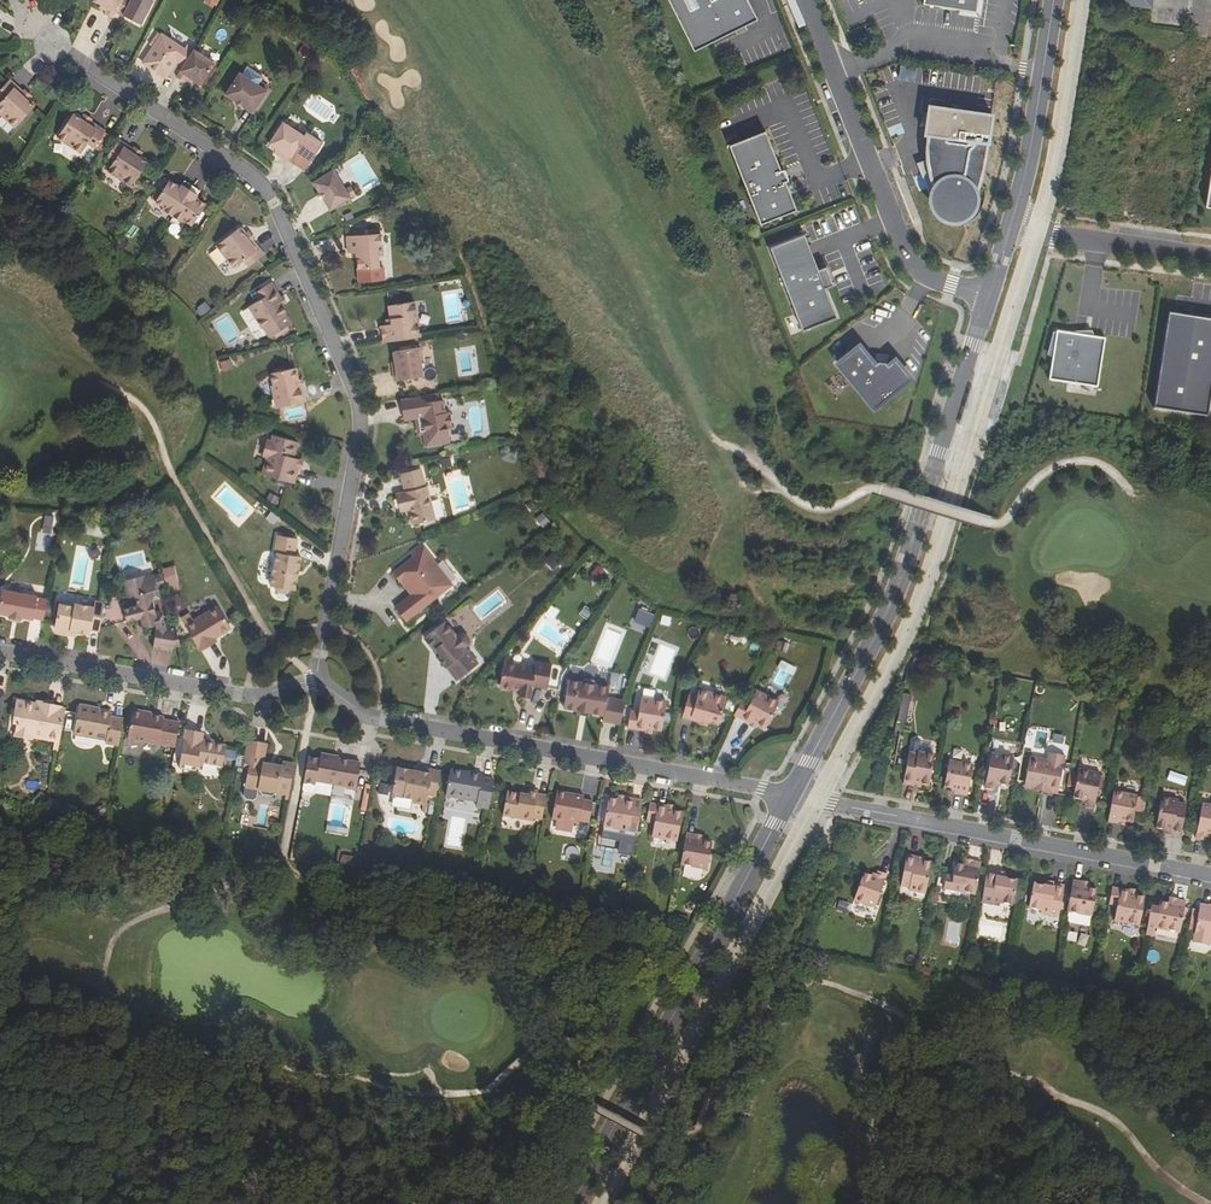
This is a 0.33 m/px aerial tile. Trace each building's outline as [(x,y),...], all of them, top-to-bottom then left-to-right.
[(93,1),(100,5),(107,8),(105,11),(104,14),(112,18),(115,12),(132,21),(134,18),(137,20),(136,22),(139,24),(151,0),(150,0),(94,0),(93,1)] [(694,50),(757,18),(748,0),(712,0),(711,0),(668,0),(694,50)] [(974,14),(976,0),(921,0),(920,6),(974,14)] [(183,50),(161,36),(141,65),(164,79),(172,67),(169,65),(173,61),(175,62),(183,67),(176,78),(184,83),(188,77),(201,86),(214,64),(194,51),(186,46),(183,50)] [(247,67),(242,76),(258,86),(260,83),(263,78),(247,67)] [(240,74),(226,95),(253,113),(269,89),(260,83),(258,86),(242,76),(240,74)] [(10,79),(0,89),(0,98),(2,100),(0,103),(0,114),(14,128),(34,107),(26,100),(21,95),(23,92),(10,79)] [(23,92),(21,95),(26,100),(30,96),(25,91),(23,92)] [(988,144),(992,115),(928,106),(924,135),(928,135),(926,152),(927,162),(930,177),(934,187),(938,188),(937,193),(937,198),(938,202),(940,206),(942,208),(946,210),(950,212),(954,212),(957,212),(961,211),(964,209),(968,205),(970,201),(970,198),(971,193),(976,193),(981,174),(984,159),(987,144),(988,144)] [(72,113),(56,136),(80,152),(86,143),(93,148),(104,131),(89,120),(87,123),(80,118),(72,113)] [(89,120),(90,118),(83,114),(80,118),(87,123),(89,120)] [(304,137),(284,123),(270,145),(277,150),(281,152),(279,155),(288,161),(289,160),(303,170),(323,145),(306,133),(304,137)] [(781,170),(765,130),(728,145),(759,224),(796,209),(786,182),(788,181),(784,169),(781,170)] [(133,150),(117,139),(106,156),(113,161),(107,171),(131,186),(146,163),(139,157),(131,152),(133,150)] [(133,150),(131,152),(139,157),(142,152),(135,147),(133,150)] [(344,191),(332,172),(312,183),(329,211),(355,196),(350,188),(344,191)] [(154,202),(160,207),(161,211),(170,217),(178,223),(183,222),(190,227),(205,205),(197,200),(196,202),(193,200),(199,191),(191,185),(183,180),(178,189),(174,187),(175,185),(168,181),(154,202)] [(216,245),(234,267),(243,260),(247,266),(264,254),(252,238),(249,241),(245,235),(239,227),(216,245)] [(252,238),(254,237),(250,231),(245,235),(249,241),(252,238)] [(346,235),(348,253),(353,252),(356,252),(357,257),(358,268),(379,266),(378,255),(383,255),(382,233),(346,235)] [(804,234),(770,248),(802,330),(837,317),(825,288),(833,285),(826,268),(819,271),(804,234)] [(271,282),(253,293),(258,300),(248,306),(262,328),(263,328),(269,337),(290,323),(285,314),(286,314),(280,305),(277,301),(281,298),(271,282)] [(281,298),(277,301),(280,305),(286,301),(283,297),(281,298)] [(204,302),(194,309),(199,316),(209,309),(204,302)] [(413,302),(388,306),(390,320),(391,325),(386,326),(379,327),(382,343),(419,337),(413,302)] [(1207,417),(1210,394),(1210,320),(1193,317),(1169,314),(1154,409),(1207,417)] [(215,323),(229,344),(239,338),(226,317),(215,323)] [(1105,340),(1056,333),(1049,381),(1098,388),(1105,340)] [(888,366),(885,363),(878,362),(875,365),(859,346),(837,364),(874,409),(910,379),(895,360),(888,366)] [(393,352),(394,362),(396,371),(392,372),(394,382),(424,377),(421,362),(424,362),(421,348),(393,352)] [(229,359),(217,362),(220,372),(232,369),(229,359)] [(274,387),(271,388),(276,411),(306,406),(302,388),(299,389),(298,382),(295,370),(271,375),(274,387)] [(421,404),(420,396),(400,400),(404,420),(417,418),(419,430),(422,433),(426,433),(426,434),(425,437),(425,439),(426,441),(427,442),(428,444),(428,445),(451,441),(449,428),(453,427),(450,411),(446,412),(443,400),(421,404)] [(262,458),(266,459),(261,476),(293,486),(298,469),(287,466),(289,460),(292,461),(297,444),(273,437),(271,443),(266,442),(262,458)] [(301,463),(292,461),(289,460),(287,466),(298,469),(299,470),(301,463)] [(420,470),(399,475),(404,493),(394,495),(397,508),(406,506),(407,510),(411,525),(434,519),(426,487),(424,487),(420,470)] [(268,493),(264,500),(274,506),(278,498),(268,493)] [(541,513),(533,519),(541,529),(549,523),(541,513)] [(47,551),(52,517),(42,515),(37,550),(47,551)] [(276,535),(273,552),(275,552),(269,585),(274,587),(273,588),(276,591),(284,593),(285,593),(287,591),(288,589),(293,591),(300,557),(293,556),(296,539),(276,535)] [(408,551),(410,554),(420,546),(418,543),(408,551)] [(420,546),(410,554),(389,570),(397,579),(398,579),(405,587),(406,586),(410,590),(408,592),(391,605),(404,621),(434,598),(451,585),(420,546)] [(265,552),(259,579),(267,580),(272,554),(265,552)] [(542,559),(549,570),(561,564),(554,552),(542,559)] [(155,577),(159,591),(165,590),(162,575),(155,577)] [(161,599),(159,591),(155,577),(144,580),(143,577),(124,581),(128,599),(136,597),(138,607),(124,610),(127,623),(141,620),(144,630),(157,627),(153,650),(171,653),(172,647),(179,646),(174,626),(165,628),(162,615),(157,617),(153,601),(161,599)] [(21,620),(22,618),(33,620),(33,619),(43,621),(47,600),(37,598),(37,597),(3,590),(0,606),(0,614),(9,616),(8,618),(21,620)] [(70,631),(80,632),(89,634),(90,629),(100,631),(103,602),(95,601),(94,607),(75,603),(74,607),(59,604),(54,627),(57,632),(66,634),(70,631)] [(191,620),(187,613),(178,618),(199,652),(215,641),(213,638),(230,628),(216,605),(191,620)] [(582,606),(577,616),(586,620),(591,611),(582,606)] [(456,635),(444,621),(424,636),(424,640),(430,647),(434,648),(439,654),(436,656),(445,667),(445,666),(456,680),(478,663),(465,646),(468,643),(468,639),(463,633),(459,633),(456,635)] [(504,661),(499,685),(501,689),(512,691),(512,689),(513,688),(514,688),(521,690),(520,692),(519,697),(528,699),(531,697),(533,686),(547,689),(551,665),(536,662),(535,667),(504,661)] [(568,681),(562,709),(576,711),(588,713),(602,716),(602,722),(619,725),(624,701),(605,698),(607,688),(595,686),(592,681),(584,679),(579,683),(568,681)] [(688,693),(682,716),(700,721),(701,719),(707,721),(718,724),(726,696),(698,688),(696,696),(688,693)] [(751,721),(756,724),(764,728),(778,703),(755,691),(748,704),(741,701),(733,715),(750,724),(751,721)] [(640,697),(638,712),(631,711),(628,728),(646,731),(647,727),(653,728),(661,730),(666,701),(640,697)] [(33,738),(55,742),(60,743),(66,710),(63,710),(63,711),(45,708),(44,714),(38,713),(36,708),(37,705),(17,701),(14,719),(18,725),(15,737),(32,741),(33,738)] [(44,714),(45,708),(46,705),(46,704),(37,702),(37,705),(36,708),(38,713),(44,714)] [(92,714),(90,711),(83,710),(79,712),(75,738),(106,744),(106,747),(119,749),(124,723),(112,721),(112,718),(100,716),(92,714)] [(165,719),(142,715),(134,713),(129,739),(131,739),(132,740),(134,742),(134,743),(138,744),(142,742),(160,745),(165,719)] [(215,745),(209,744),(210,741),(203,739),(204,734),(187,731),(180,768),(196,772),(197,769),(199,769),(201,769),(203,768),(204,764),(223,768),(227,747),(215,745)] [(276,793),(286,795),(289,796),(295,765),(283,763),(282,767),(263,764),(266,744),(248,741),(243,767),(249,768),(245,787),(259,791),(259,793),(260,794),(261,795),(272,797),(274,797),(275,795),(276,793)] [(902,783),(911,785),(912,781),(919,782),(919,784),(927,786),(933,755),(917,752),(916,754),(907,753),(902,783)] [(1024,786),(1043,790),(1043,788),(1048,788),(1047,793),(1057,795),(1065,756),(1049,753),(1047,761),(1030,758),(1024,786)] [(984,789),(993,791),(994,787),(995,784),(998,784),(1007,786),(1013,758),(991,754),(984,789)] [(323,755),(320,757),(319,761),(307,759),(304,781),(303,784),(304,784),(303,788),(305,791),(312,792),(314,790),(315,786),(316,783),(346,788),(346,790),(355,791),(360,765),(337,760),(329,759),(330,757),(323,755)] [(943,787),(951,789),(956,790),(955,794),(966,797),(972,767),(948,762),(943,787)] [(368,766),(367,773),(378,775),(379,768),(368,766)] [(435,797),(440,773),(420,769),(419,774),(411,772),(396,770),(391,797),(414,801),(414,803),(423,805),(426,805),(428,796),(435,797)] [(464,776),(465,773),(450,770),(445,796),(477,802),(476,808),(489,810),(494,781),(481,779),(464,776)] [(1078,770),(1072,797),(1081,799),(1085,800),(1084,803),(1084,806),(1093,808),(1100,774),(1078,770)] [(527,796),(519,794),(507,792),(503,816),(533,821),(533,818),(542,820),(547,796),(537,794),(538,792),(529,790),(528,793),(527,796)] [(1107,821),(1117,823),(1118,819),(1124,820),(1131,821),(1136,796),(1113,791),(1107,821)] [(569,794),(558,792),(553,820),(580,825),(581,822),(589,823),(593,803),(584,801),(585,797),(573,795),(573,798),(568,797),(569,794)] [(1154,828),(1163,829),(1164,827),(1170,828),(1169,834),(1179,836),(1185,805),(1177,804),(1177,800),(1160,797),(1154,828)] [(625,802),(618,800),(609,799),(604,826),(630,831),(632,822),(639,824),(642,802),(625,799),(625,802)] [(668,807),(650,804),(647,821),(655,822),(652,837),(677,842),(682,814),(673,812),(667,811),(668,807)] [(1204,840),(1205,837),(1205,833),(1210,834),(1210,806),(1201,804),(1194,838),(1204,840)] [(708,869),(713,844),(702,842),(696,840),(697,835),(686,833),(681,864),(708,869)] [(610,872),(614,850),(605,848),(600,871),(610,872)] [(908,857),(903,885),(911,887),(911,889),(928,892),(933,864),(924,863),(924,865),(917,864),(917,859),(908,857)] [(976,894),(982,864),(970,862),(970,866),(965,865),(957,864),(952,890),(976,894)] [(989,872),(983,902),(1001,906),(1001,903),(1013,905),(1018,881),(1006,879),(998,878),(998,874),(989,872)] [(855,903),(876,910),(888,876),(878,873),(877,877),(876,880),(872,878),(864,876),(855,903)] [(1085,887),(1085,882),(1074,880),(1069,910),(1092,915),(1097,890),(1090,888),(1085,887)] [(1030,908),(1042,911),(1041,914),(1059,917),(1065,887),(1055,885),(1055,888),(1046,887),(1034,884),(1030,908)] [(1131,895),(1132,891),(1113,888),(1110,904),(1118,906),(1115,921),(1140,926),(1145,898),(1137,896),(1131,895)] [(844,913),(848,903),(838,899),(834,909),(844,913)] [(1175,905),(1169,904),(1161,902),(1160,908),(1152,907),(1147,933),(1155,935),(1156,928),(1181,932),(1186,902),(1176,900),(1175,905)] [(1210,946),(1210,906),(1203,904),(1195,943),(1210,946)] [(985,922),(982,933),(999,938),(1002,926),(985,922)]
